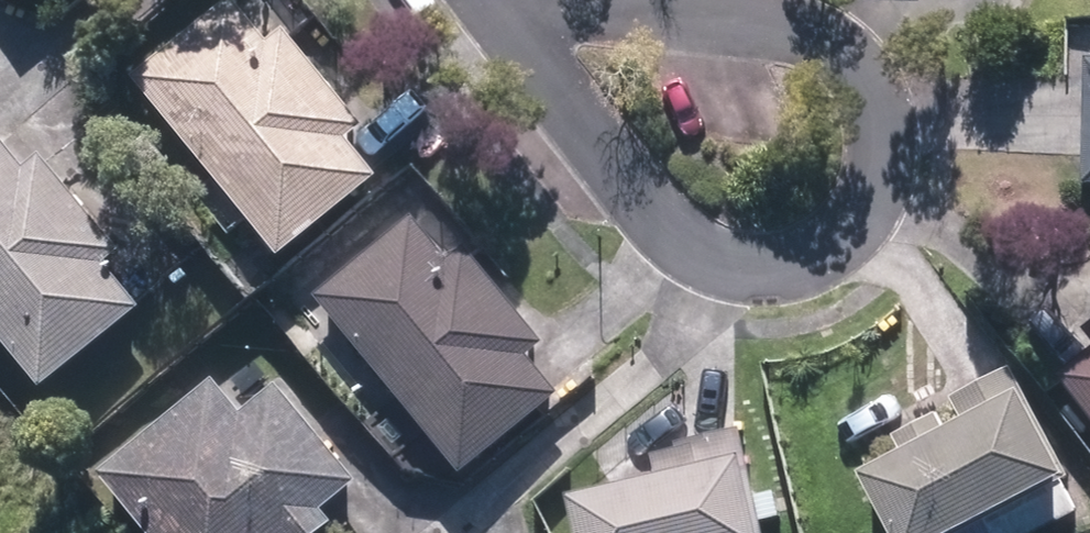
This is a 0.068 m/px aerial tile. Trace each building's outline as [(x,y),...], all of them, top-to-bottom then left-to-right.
[(234,0),(138,78),(288,262),(386,182),(353,142),(368,129),(290,34),(273,48),(234,0)] [(0,138),(0,333),(50,394),(148,312),(115,273),(130,260),(50,165),(33,178),(0,138)] [(399,243),(327,304),(470,477),(566,397),(531,354),(543,344),(468,254),(446,272),(423,245),(410,256),(399,243)] [(249,352),(102,478),(150,532),(324,532),(335,524),(327,513),(362,483),(249,352)] [(1059,377),(1089,416),(1089,353),(1059,377)] [(933,398),(891,421),(909,455),(870,477),(901,532),(983,532),(1076,482),(1014,367),(956,398),(970,422),(952,432),(933,398)] [(583,500),(590,532),(767,532),(753,464),(583,500)]
